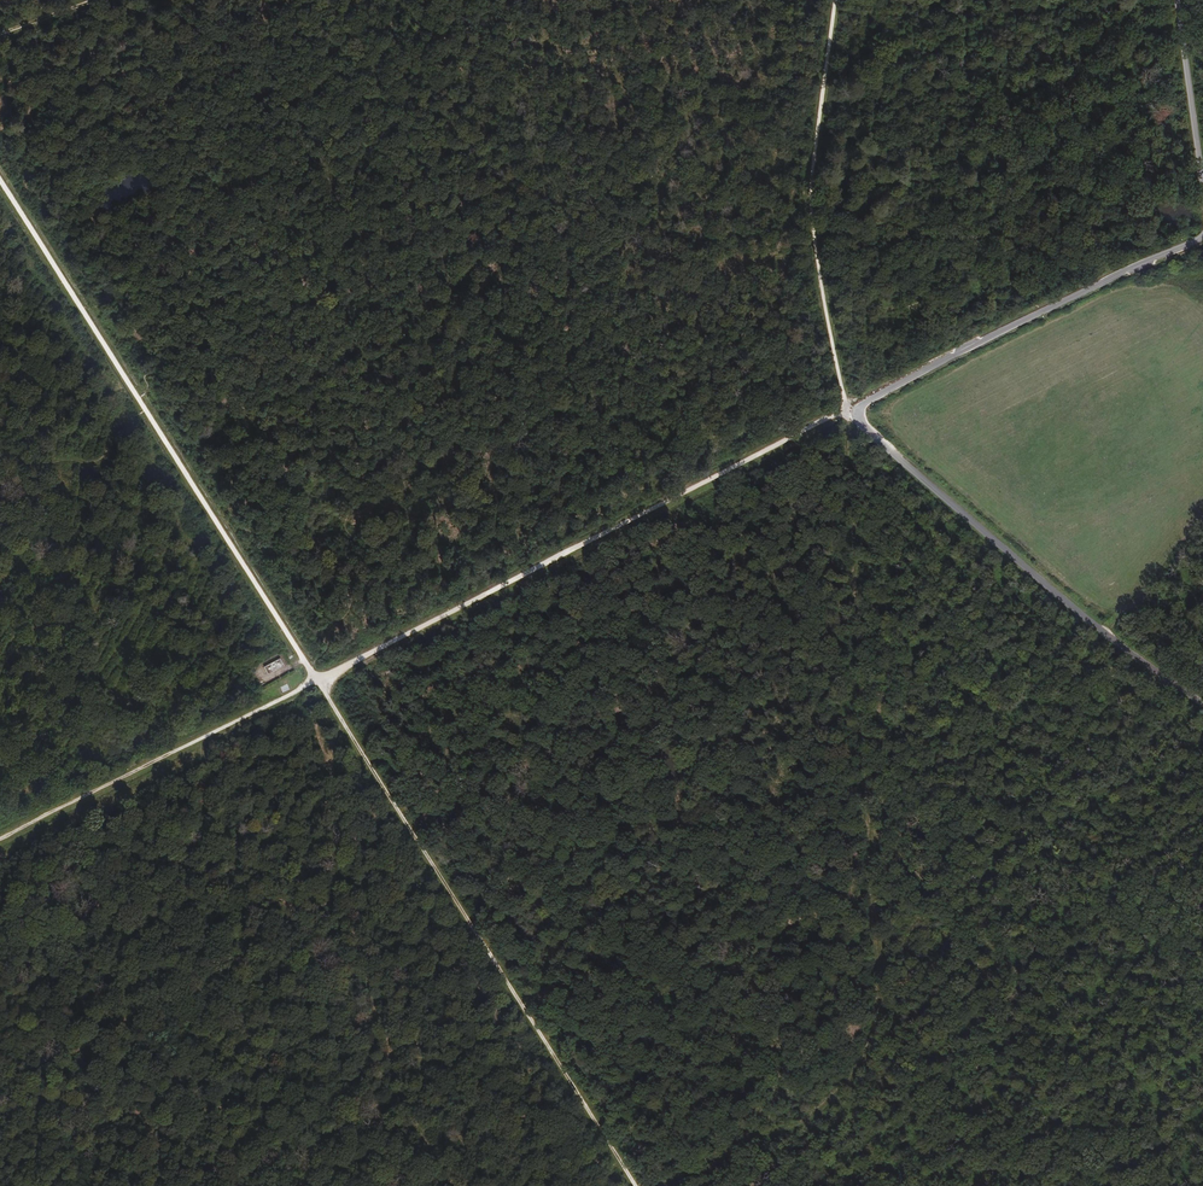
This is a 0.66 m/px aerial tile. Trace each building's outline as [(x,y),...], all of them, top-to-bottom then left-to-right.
[(804,421),(806,425),(821,417),(819,413),(804,421)] [(266,673),(283,667),(278,654),(261,661),(266,673)]
